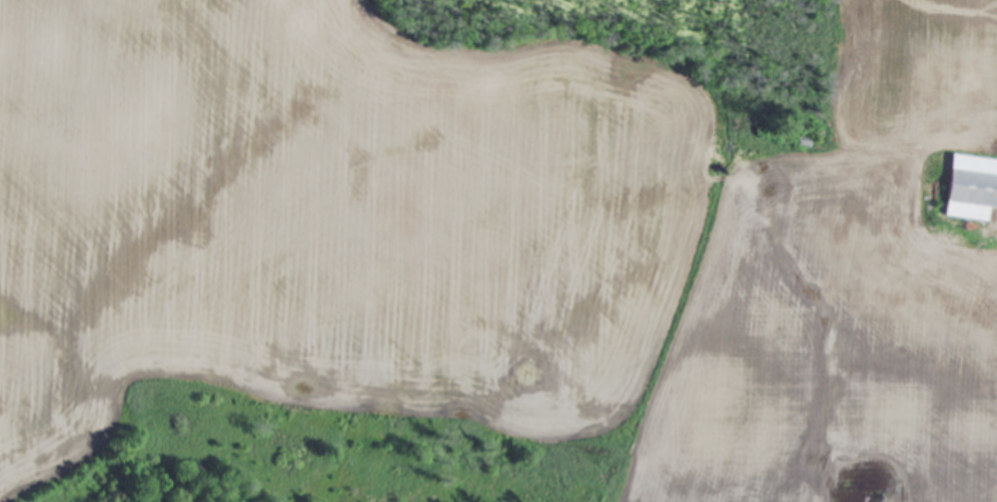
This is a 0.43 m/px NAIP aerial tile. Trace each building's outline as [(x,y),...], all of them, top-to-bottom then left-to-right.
[(980,222),(982,208),(996,210),(996,162),(942,155),(934,216),(980,222)]
